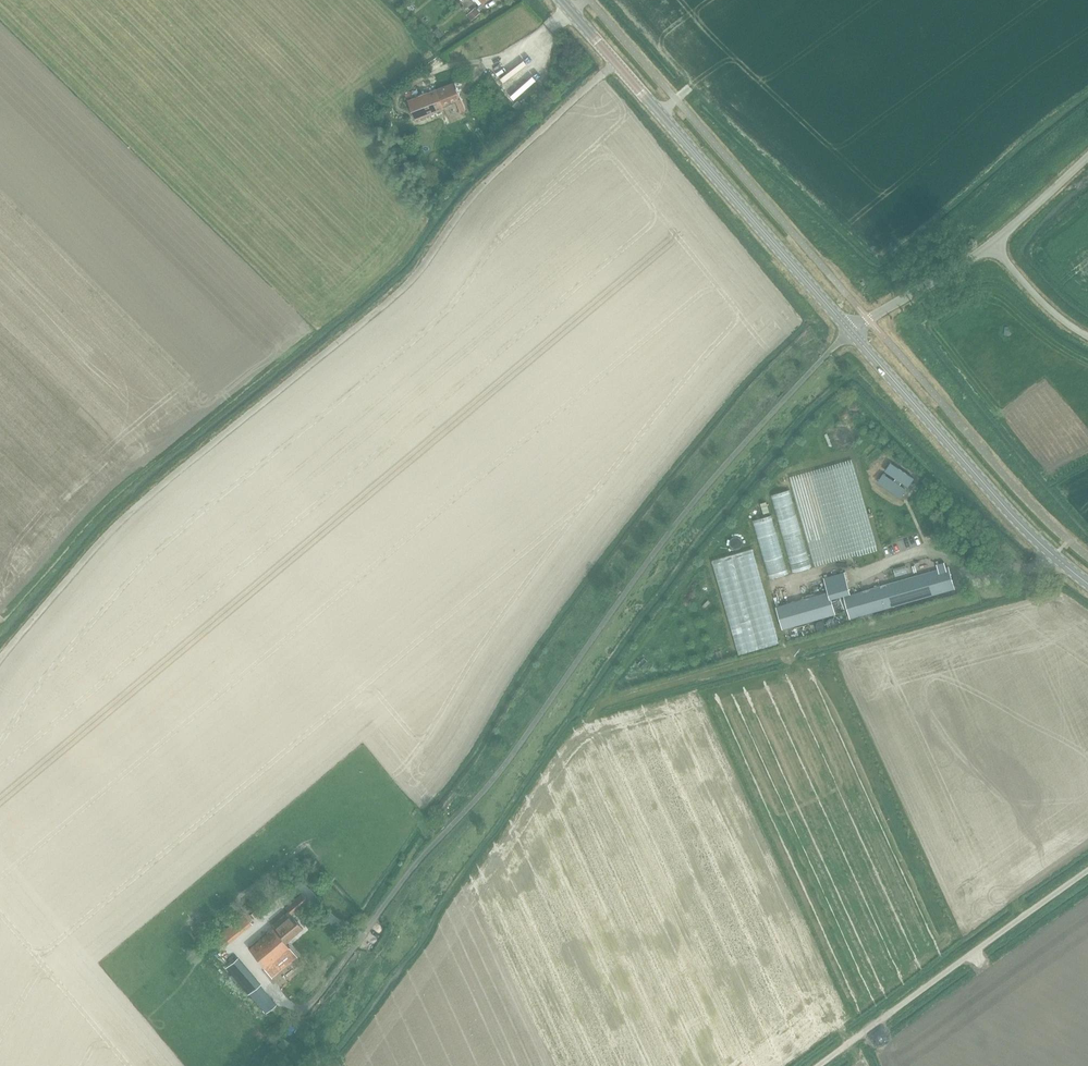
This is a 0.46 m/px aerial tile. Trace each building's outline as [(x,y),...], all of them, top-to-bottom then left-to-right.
[(477,12),(485,15),(489,6),(481,3),(477,12)] [(546,75),(523,96),(528,101),(551,80),(546,75)] [(461,111),(465,109),(455,82),(408,100),(416,119),(441,110),(441,112),(458,105),(461,111)] [(830,467),(790,478),(816,567),(855,555),(830,467)] [(789,492),(771,497),(793,574),(812,568),(789,492)] [(771,516),(752,522),(770,581),(788,575),(771,516)] [(738,657),(779,644),(752,551),(712,562),(738,657)] [(851,617),(955,589),(949,566),(844,594),(851,617)] [(831,597),(852,591),(847,571),(825,577),(829,592),(778,606),(783,626),(835,612),(831,597)] [(820,583),(805,587),(807,594),(821,590),(820,583)] [(289,914),(305,901),(299,893),(282,907),(285,910),(269,924),(271,927),(246,947),(270,976),(295,955),(284,942),(301,928),(289,914)]
